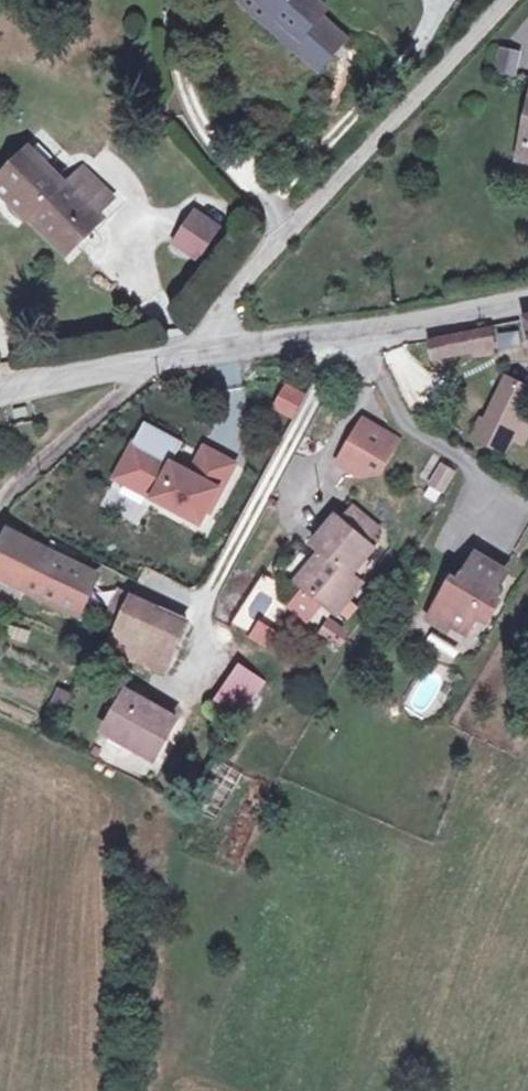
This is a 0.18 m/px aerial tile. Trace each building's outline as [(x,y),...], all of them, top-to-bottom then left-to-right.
[(331,9),(321,0),(248,0),(245,3),(269,22),(275,14),(306,38),(298,47),(324,68),(350,37),(331,22),(327,26),(321,21),(331,9)] [(275,14),(269,22),(298,47),(306,38),(275,14)] [(496,48),(495,74),(516,75),(518,49),(496,48)] [(66,247),(119,196),(89,166),(58,195),(45,181),(22,203),(66,247)] [(191,207),(168,245),(198,262),(221,224),(191,207)] [(481,327),(433,338),(439,356),(485,348),(481,327)] [(527,407),(527,382),(516,376),(485,435),(506,447),(514,432),(527,407)] [(274,411),(298,418),(306,390),(281,383),(274,411)] [(527,407),(514,432),(525,437),(527,431),(527,407)] [(370,415),(351,448),(384,468),(403,435),(370,415)] [(122,471),(129,475),(148,440),(141,436),(122,471)] [(197,468),(148,440),(129,475),(206,517),(225,484),(227,485),(241,458),(211,442),(197,468)] [(378,477),(384,468),(351,448),(345,458),(378,477)] [(438,476),(447,481),(459,462),(449,456),(438,476)] [(352,512),(383,541),(389,536),(381,529),(389,521),(365,498),(352,512)] [(352,512),(347,508),(321,536),(333,547),(306,575),(343,609),(369,581),(357,570),(383,541),(352,512)] [(0,557),(0,571),(83,613),(101,575),(14,531),(0,557)] [(333,547),(328,543),(302,571),(306,575),(333,547)] [(446,600),(458,622),(461,616),(478,626),(489,607),(499,613),(511,593),(504,588),(517,567),(486,548),(469,578),(461,574),(446,600)] [(164,613),(129,595),(121,611),(129,614),(124,626),(152,638),(164,613)] [(440,610),(458,622),(446,600),(440,610)] [(191,624),(164,613),(152,638),(124,626),(117,642),(171,667),(191,624)] [(330,619),(320,629),(337,645),(347,635),(330,619)] [(267,648),(276,630),(257,620),(248,639),(267,648)] [(432,632),(424,644),(451,661),(459,648),(432,632)] [(262,671),(241,660),(222,694),(243,705),(262,671)] [(139,695),(116,737),(159,761),(182,717),(139,695)]
